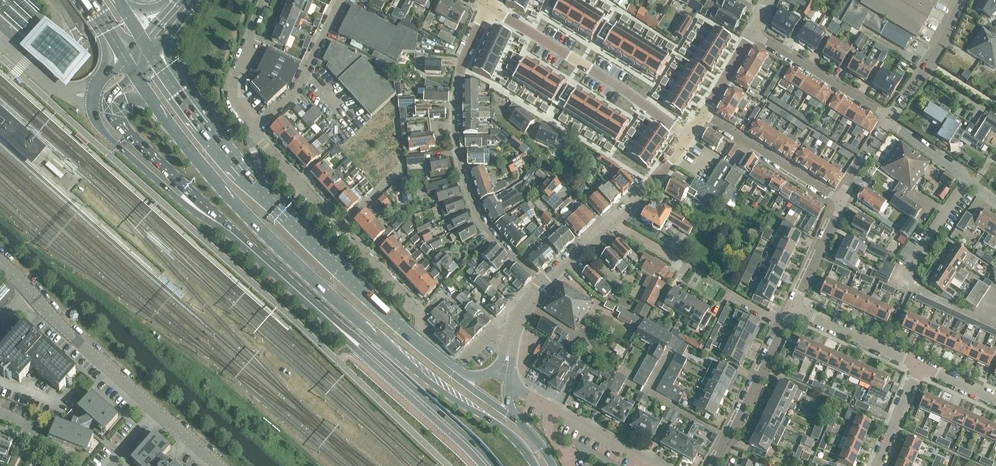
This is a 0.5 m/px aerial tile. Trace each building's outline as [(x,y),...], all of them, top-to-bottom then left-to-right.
[(71,4),(82,19),(89,30),(90,29),(81,17),(69,0),(68,0),(71,4)] [(286,8),(306,16),(312,0),(290,0),(286,8)] [(370,3),(370,4),(381,10),(384,4),(378,0),(372,0),(371,3),(370,3)] [(401,13),(395,10),(391,17),(402,22),(403,21),(404,21),(414,3),(416,0),(408,0),(401,13)] [(414,3),(425,9),(425,8),(428,9),(432,0),(416,0),(414,3)] [(505,4),(524,13),(529,4),(520,0),(507,0),(505,4)] [(552,15),(560,21),(560,22),(565,25),(577,5),(569,0),(561,0),(552,15)] [(688,6),(694,9),(697,4),(691,0),(688,6)] [(740,19),(743,15),(746,14),(746,11),(745,11),(746,9),(730,0),(728,0),(725,5),(719,1),(716,6),(740,19)] [(861,6),(874,14),(916,39),(927,20),(893,0),(864,0),(861,6)] [(937,4),(931,0),(896,0),(928,19),(937,4)] [(976,10),(990,18),(995,8),(995,0),(982,0),(976,10)] [(874,15),(874,14),(861,6),(860,8),(848,1),(841,13),(834,17),(842,22),(841,23),(858,33),(862,25),(901,48),(904,50),(905,48),(909,42),(911,38),(909,36),(874,15)] [(447,20),(454,7),(443,2),(436,15),(447,20)] [(601,2),(598,8),(603,11),(606,5),(601,2)] [(805,17),(811,7),(806,3),(799,14),(805,17)] [(577,5),(565,25),(566,24),(573,28),(572,30),(577,33),(590,13),(577,5)] [(606,5),(603,11),(608,14),(611,8),(606,5)] [(634,16),(638,10),(630,5),(627,11),(634,16)] [(685,6),(682,15),(693,19),(696,10),(685,6)] [(467,15),(465,14),(465,13),(454,7),(447,20),(444,25),(455,31),(458,26),(460,23),(462,24),(467,15)] [(707,17),(710,11),(704,7),(701,12),(700,13),(707,17)] [(784,7),(781,11),(772,27),(774,28),(773,30),(780,34),(790,17),(786,14),(789,10),(784,7)] [(286,8),(282,19),(296,25),(298,26),(301,20),(304,21),(306,16),(286,8)] [(397,31),(352,8),(339,35),(396,64),(402,54),(416,54),(418,28),(404,21),(403,21),(402,22),(399,27),(397,31)] [(812,8),(806,17),(811,20),(816,11),(812,8)] [(641,9),(636,17),(642,21),(646,16),(648,13),(641,9)] [(531,10),(529,15),(536,19),(539,14),(531,10)] [(712,13),(709,18),(733,32),(735,27),(737,27),(738,24),(738,23),(739,21),(721,11),(718,16),(712,13)] [(590,13),(577,33),(578,33),(579,32),(586,36),(585,37),(591,41),(603,21),(590,13)] [(787,36),(790,38),(799,22),(800,19),(792,14),(790,17),(780,34),(786,38),(787,36)] [(407,15),(404,21),(409,24),(412,18),(407,15)] [(434,18),(429,15),(422,29),(427,32),(434,18)] [(623,15),(619,21),(624,24),(627,18),(623,15)] [(642,21),(647,25),(651,19),(646,16),(642,21)] [(682,39),(692,21),(684,16),(673,33),(682,39)] [(627,18),(624,24),(629,27),(632,21),(627,18)] [(291,36),(296,25),(282,19),(277,30),(291,36)] [(699,19),(696,23),(703,27),(706,23),(699,19)] [(91,61),(50,24),(45,20),(28,40),(20,48),(30,57),(66,89),(91,61)] [(827,30),(832,33),(837,24),(832,21),(827,30)] [(636,23),(632,29),(637,32),(641,26),(636,23)] [(836,36),(841,27),(837,24),(832,33),(836,36)] [(798,41),(807,46),(817,31),(816,30),(807,25),(798,41)] [(814,52),(815,51),(816,52),(825,36),(823,35),(826,30),(819,25),(816,30),(817,31),(807,46),(808,47),(807,48),(808,50),(812,52),(814,52)] [(493,26),(489,36),(507,44),(512,35),(493,26)] [(606,26),(596,40),(604,45),(613,30),(606,26)] [(641,26),(637,32),(642,35),(646,29),(641,26)] [(604,45),(602,48),(608,52),(609,51),(616,55),(615,56),(616,56),(628,36),(614,28),(613,30),(604,45)] [(714,28),(708,37),(727,48),(729,44),(729,43),(731,39),(714,28)] [(54,76),(36,60),(35,61),(54,78),(58,80),(61,81),(67,82),(73,82),(77,82),(82,80),(88,78),(92,74),(95,70),(97,65),(99,61),(100,56),(99,50),(99,46),(96,39),(90,29),(89,30),(91,34),(95,41),(96,42),(96,43),(98,46),(98,50),(99,55),(98,60),(96,65),(94,69),(91,73),(88,76),(83,79),(78,81),(75,82),(69,82),(66,81),(62,80),(61,80),(60,80),(59,79),(56,78),(54,76)] [(277,30),(272,42),(286,47),(291,36),(277,30)] [(981,61),(995,38),(982,30),(967,53),(981,61)] [(649,31),(645,37),(650,40),(654,34),(649,31)] [(441,32),(438,38),(453,45),(456,39),(441,32)] [(691,32),(688,36),(695,40),(698,36),(691,32)] [(654,34),(650,40),(655,43),(659,37),(654,34)] [(489,36),(484,44),(503,53),(507,44),(489,36)] [(628,36),(616,56),(621,59),(621,58),(628,63),(628,64),(629,64),(641,44),(628,36)] [(688,36),(686,40),(693,44),(695,40),(688,36)] [(852,45),(857,48),(862,39),(857,36),(852,45)] [(708,37),(703,45),(721,56),(726,48),(727,48),(708,37)] [(518,38),(515,43),(523,47),(526,42),(518,38)] [(995,38),(981,61),(994,70),(995,67),(995,38)] [(861,51),(863,48),(867,42),(862,39),(857,48),(861,51)] [(665,41),(662,47),(667,50),(670,44),(665,41)] [(830,62),(831,61),(832,61),(841,46),(832,41),(823,56),(824,57),(824,58),(824,60),(829,62),(830,62)] [(353,52),(343,48),(332,43),(322,62),(330,65),(327,70),(370,118),(395,95),(358,54),(357,54),(356,53),(355,54),(353,52)] [(484,44),(480,53),(499,62),(503,53),(484,44)] [(641,44),(629,64),(634,67),(634,66),(641,71),(641,72),(653,52),(641,44)] [(670,44),(667,50),(672,53),(675,47),(670,44)] [(703,45),(698,53),(717,64),(719,60),(721,56),(703,45)] [(850,51),(844,48),(841,46),(832,61),(841,67),(850,51)] [(769,55),(757,48),(756,47),(753,53),(752,53),(750,56),(770,68),(773,65),(766,61),(769,55)] [(681,49),(678,53),(685,57),(688,53),(681,49)] [(288,90),(300,65),(268,50),(257,75),(262,77),(287,89),(288,90)] [(882,62),(887,53),(883,51),(877,60),(882,62)] [(653,52),(641,72),(646,75),(647,74),(655,79),(667,60),(653,52)] [(480,53),(476,62),(495,71),(499,62),(480,53)] [(698,53),(693,62),(711,73),(716,64),(716,65),(717,64),(698,53)] [(441,74),(442,61),(427,61),(427,55),(414,55),(414,60),(418,60),(418,66),(425,66),(425,73),(441,74)] [(676,56),(674,60),(681,64),(683,60),(676,56)] [(770,68),(750,56),(748,59),(749,60),(746,65),(759,73),(761,68),(768,72),(770,68)] [(848,71),(857,77),(866,62),(857,56),(848,71)] [(525,59),(514,77),(527,86),(539,66),(534,63),(534,64),(525,59)] [(897,65),(906,71),(909,66),(900,60),(897,65)] [(476,62),(472,71),(491,80),(495,71),(476,62)] [(866,62),(857,77),(866,82),(875,67),(866,62)] [(689,64),(683,72),(702,83),(704,79),(707,74),(689,64)] [(671,65),(668,69),(675,73),(678,69),(671,65)] [(746,65),(742,71),(741,70),(739,74),(760,86),(762,82),(756,78),(759,73),(746,65)] [(539,66),(527,86),(540,93),(552,74),(547,70),(546,72),(539,67),(540,66),(539,66)] [(782,90),(786,92),(798,72),(796,71),(795,71),(789,68),(781,80),(786,83),(782,90)] [(966,70),(961,77),(966,80),(970,74),(966,70)] [(882,92),(891,77),(882,71),(873,86),(882,92)] [(683,72),(678,81),(696,91),(701,84),(702,83),(683,72)] [(794,88),(798,91),(806,78),(801,75),(798,72),(786,92),(790,94),(794,88)] [(882,92),(884,93),(883,94),(883,95),(888,98),(889,98),(890,96),(891,97),(902,78),(894,73),(891,77),(882,92)] [(552,74),(540,93),(553,102),(566,82),(560,78),(559,79),(552,75),(553,74),(552,74)] [(757,90),(760,86),(739,74),(737,77),(738,78),(735,83),(748,91),(751,86),(757,90)] [(268,106),(287,89),(262,77),(251,88),(268,106)] [(464,83),(463,84),(464,93),(478,93),(478,88),(480,88),(480,81),(472,77),(469,83),(464,83)] [(664,77),(661,81),(668,85),(670,81),(664,77)] [(500,78),(497,83),(505,86),(507,82),(500,78)] [(806,78),(798,91),(794,97),(798,100),(802,93),(807,96),(815,83),(806,78)] [(429,82),(424,80),(423,102),(448,103),(449,91),(441,91),(441,87),(429,82)] [(661,81),(659,85),(665,89),(668,85),(661,81)] [(678,81),(673,89),(691,100),(696,91),(678,81)] [(510,83),(507,89),(511,92),(515,86),(510,83)] [(811,108),(824,88),(821,86),(820,87),(815,83),(807,96),(812,99),(808,106),(811,108)] [(515,86),(511,92),(516,95),(520,89),(515,86)] [(568,87),(558,102),(566,107),(575,92),(568,87)] [(726,96),(746,108),(749,104),(742,100),(745,95),(732,87),(729,93),(728,93),(726,96)] [(824,88),(811,108),(815,110),(819,104),(825,107),(833,94),(827,91),(827,90),(824,88)] [(566,107),(565,109),(578,117),(590,97),(589,98),(582,94),(583,93),(577,89),(575,92),(566,107)] [(673,89),(669,97),(687,108),(689,104),(691,100),(673,89)] [(478,93),(464,93),(464,103),(478,103),(490,103),(490,98),(489,98),(478,98),(478,93)] [(527,93),(523,99),(528,102),(531,96),(527,93)] [(654,94),(651,98),(658,103),(661,98),(654,94)] [(827,118),(831,120),(843,100),(840,98),(840,99),(835,95),(827,108),(831,111),(827,118)] [(531,96),(528,102),(533,105),(536,99),(531,96)] [(744,112),(746,108),(726,96),(724,99),(725,100),(721,105),(721,106),(734,114),(737,108),(744,112)] [(590,97),(578,117),(591,125),(603,105),(602,106),(595,102),(596,100),(590,97)] [(669,97),(663,106),(670,110),(674,113),(681,117),(686,108),(687,109),(687,108),(669,97)] [(399,109),(406,108),(415,108),(414,98),(398,99),(399,109)] [(839,116),(843,119),(851,106),(846,103),(846,102),(843,100),(831,120),(835,122),(839,116)] [(540,102),(537,107),(541,110),(545,105),(540,102)] [(780,102),(777,106),(786,111),(788,107),(780,102)] [(478,103),(464,103),(464,114),(489,114),(489,111),(489,108),(479,108),(478,103)] [(525,133),(535,120),(521,109),(520,109),(514,104),(509,109),(516,115),(511,121),(525,133)] [(545,105),(541,110),(546,113),(550,108),(545,105)] [(603,105),(591,125),(604,133),(616,113),(615,113),(615,114),(608,109),(608,108),(603,105)] [(731,118),(734,114),(721,106),(721,105),(717,112),(716,114),(736,126),(738,122),(731,118)] [(297,106),(293,110),(298,115),(302,119),(306,115),(302,111),(297,106)] [(851,106),(843,119),(840,125),(844,128),(847,121),(852,124),(860,111),(851,106)] [(938,138),(952,116),(948,114),(950,111),(942,106),(938,112),(930,106),(923,116),(939,126),(937,129),(936,129),(933,135),(938,138)] [(315,107),(310,111),(318,120),(323,115),(315,107)] [(788,107),(786,111),(794,116),(797,113),(797,112),(788,107)] [(429,115),(429,120),(445,119),(444,109),(430,110),(430,108),(412,109),(413,118),(425,117),(425,115),(429,115)] [(779,116),(782,112),(775,108),(773,112),(779,116)] [(988,115),(986,113),(983,117),(983,120),(982,123),(979,121),(975,127),(970,124),(964,133),(982,144),(991,129),(995,132),(995,113),(991,110),(988,115)] [(310,111),(306,115),(313,123),(314,123),(318,120),(310,111)] [(860,111),(852,124),(857,127),(852,135),(856,138),(857,136),(869,116),(866,114),(865,115),(860,111)] [(757,115),(752,112),(748,119),(752,122),(757,115)] [(616,113),(604,133),(617,141),(629,122),(620,117),(621,116),(616,113)] [(797,113),(794,116),(803,122),(805,118),(797,113)] [(489,114),(464,114),(464,124),(479,124),(479,119),(489,119),(489,114)] [(306,115),(302,119),(311,129),(315,125),(314,123),(313,123),(306,115)] [(561,115),(558,120),(563,123),(566,118),(561,115)] [(640,115),(637,120),(644,125),(647,120),(640,115)] [(869,116),(857,136),(861,138),(864,132),(869,135),(877,122),(872,119),(872,118),(869,116)] [(952,116),(938,138),(949,145),(955,134),(982,151),(985,146),(982,144),(964,133),(952,125),(956,119),(952,116)] [(271,131),(280,141),(295,126),(296,125),(290,119),(289,120),(286,117),(271,131)] [(566,118),(563,123),(567,126),(571,121),(566,118)] [(805,118),(803,122),(813,128),(815,124),(805,118)] [(755,121),(747,134),(756,139),(767,122),(763,119),(760,124),(755,121)] [(798,129),(801,125),(793,119),(790,123),(798,129)] [(431,136),(429,120),(418,120),(407,121),(400,122),(403,139),(408,139),(409,151),(420,149),(421,153),(429,152),(429,148),(435,148),(434,136),(431,136)] [(767,122),(756,139),(755,140),(762,144),(762,143),(765,145),(773,132),(768,129),(771,124),(767,122)] [(575,123),(571,129),(576,132),(579,126),(575,123)] [(479,124),(464,124),(465,134),(488,134),(487,129),(479,129),(479,124)] [(653,124),(647,132),(664,145),(665,144),(664,144),(670,136),(663,131),(664,131),(659,128),(653,124)] [(315,125),(311,129),(316,134),(320,130),(315,125)] [(562,148),(567,137),(560,133),(543,125),(537,140),(554,147),(555,144),(562,148)] [(801,125),(798,129),(805,133),(807,129),(801,125)] [(288,150),(300,139),(304,136),(295,126),(280,141),(288,150)] [(579,126),(576,132),(581,135),(584,129),(579,126)] [(631,128),(629,132),(635,136),(638,132),(631,128)] [(513,137),(504,129),(502,131),(499,134),(508,141),(513,137)] [(718,149),(724,139),(710,130),(703,140),(718,149)] [(765,145),(773,150),(781,137),(782,137),(785,133),(780,130),(777,134),(773,132),(765,145)] [(587,131),(584,136),(589,139),(592,134),(587,131)] [(629,132),(626,136),(632,140),(635,136),(629,132)] [(647,132),(641,140),(658,152),(661,148),(662,148),(664,145),(647,132)] [(592,134),(589,139),(594,142),(597,137),(592,134)] [(329,140),(324,135),(317,141),(322,146),(329,140)] [(781,137),(773,150),(775,151),(774,152),(781,156),(782,155),(793,138),(788,135),(786,140),(782,137),(781,137)] [(490,136),(465,136),(466,148),(468,148),(482,148),(487,148),(487,142),(491,142),(491,140),(491,136),(490,136)] [(525,154),(529,149),(513,137),(509,143),(525,154)] [(820,137),(818,141),(824,145),(827,141),(820,137)] [(782,155),(790,161),(798,148),(794,145),(797,141),(793,138),(782,155)] [(288,150),(297,160),(309,149),(308,149),(300,139),(288,150)] [(641,140),(636,148),(653,160),(654,160),(653,160),(658,152),(641,140)] [(604,141),(600,147),(605,150),(609,144),(604,141)] [(842,147),(848,150),(851,146),(845,142),(842,147)] [(911,191),(923,175),(925,172),(924,171),(929,163),(909,149),(901,143),(893,153),(881,169),(911,191)] [(609,144),(605,150),(610,153),(614,147),(609,144)] [(620,144),(617,148),(624,152),(627,148),(620,144)] [(306,169),(317,159),(321,155),(312,145),(308,149),(309,149),(297,160),(306,169)] [(731,145),(725,154),(724,155),(731,159),(737,149),(731,145)] [(836,153),(839,148),(833,145),(830,149),(836,153)] [(338,155),(342,152),(337,147),(330,153),(334,157),(337,154),(338,155)] [(792,162),(800,168),(812,150),(808,147),(805,152),(800,149),(792,162)] [(636,148),(630,157),(647,168),(650,164),(651,164),(653,160),(636,148)] [(809,173),(818,160),(813,157),(816,153),(812,150),(800,168),(807,172),(809,173)] [(468,165),(484,165),(487,165),(489,161),(489,151),(468,151),(468,165)] [(432,174),(448,170),(451,170),(448,157),(445,158),(434,160),(433,153),(424,155),(425,163),(429,162),(432,174)] [(845,153),(843,157),(849,161),(852,157),(845,153)] [(721,164),(707,186),(713,190),(710,195),(725,205),(728,200),(742,177),(740,176),(741,174),(747,178),(749,175),(758,161),(747,154),(741,164),(738,162),(736,165),(734,169),(732,170),(721,164)] [(424,155),(406,157),(408,166),(425,164),(425,163),(424,155)] [(623,196),(635,185),(624,172),(612,163),(600,155),(597,160),(613,170),(620,176),(611,184),(623,196)] [(524,166),(522,162),(520,158),(519,159),(518,157),(511,161),(512,162),(507,166),(512,173),(519,168),(524,166)] [(826,165),(827,166),(829,161),(825,158),(822,163),(818,160),(809,173),(818,178),(826,165)] [(348,159),(343,164),(346,168),(352,163),(348,159)] [(311,175),(320,185),(332,174),(327,169),(330,166),(326,162),(311,175)] [(827,166),(826,165),(818,178),(819,179),(819,180),(826,184),(837,166),(833,163),(830,168),(827,166)] [(540,171),(546,176),(550,169),(544,165),(540,171)] [(750,187),(754,181),(758,184),(759,184),(767,172),(757,166),(750,178),(746,184),(750,187)] [(837,166),(826,184),(835,189),(843,176),(839,173),(842,169),(837,166)] [(472,173),(475,182),(495,176),(494,173),(488,175),(486,168),(472,173)] [(356,170),(350,175),(354,179),(359,173),(356,170)] [(542,181),(546,176),(540,171),(538,170),(534,175),(542,181)] [(320,185),(329,194),(344,181),(335,171),(332,174),(320,185)] [(776,177),(767,172),(759,184),(758,184),(757,187),(766,193),(768,190),(769,190),(776,177)] [(940,180),(950,187),(955,180),(946,173),(940,180)] [(526,183),(531,177),(527,174),(523,180),(526,183)] [(498,184),(495,176),(475,182),(478,191),(491,186),(492,186),(498,184)] [(776,177),(769,190),(778,196),(786,183),(776,177)] [(400,179),(400,180),(403,203),(412,202),(409,178),(400,179)] [(540,192),(546,197),(543,200),(555,212),(563,204),(553,194),(560,185),(552,178),(540,192)] [(365,179),(359,185),(362,188),(368,183),(365,179)] [(674,180),(667,192),(675,197),(674,199),(680,202),(681,201),(682,202),(686,194),(694,199),(697,195),(715,207),(718,202),(708,196),(712,190),(707,187),(695,180),(689,189),(689,188),(674,180)] [(329,194),(338,204),(353,190),(344,181),(329,194)] [(456,185),(448,187),(446,181),(426,187),(428,194),(434,192),(435,195),(437,194),(439,202),(443,200),(443,201),(459,196),(456,185)] [(478,191),(481,201),(495,195),(494,194),(507,189),(505,181),(498,184),(492,186),(491,186),(478,191)] [(775,213),(784,200),(788,203),(796,190),(787,184),(771,210),(775,213)] [(599,192),(611,206),(616,202),(617,203),(620,200),(619,199),(620,198),(608,185),(604,190),(603,188),(599,192)] [(878,213),(881,209),(885,202),(864,188),(857,199),(878,213)] [(347,213),(349,211),(358,203),(358,202),(361,199),(353,190),(338,204),(347,213)] [(788,203),(793,206),(791,210),(794,213),(797,208),(806,196),(796,190),(788,203)] [(483,206),(488,215),(511,201),(510,200),(505,192),(483,206)] [(897,192),(889,204),(909,218),(912,220),(920,209),(897,192)] [(601,216),(610,208),(598,194),(588,203),(601,216)] [(506,216),(503,211),(512,205),(513,207),(523,201),(520,195),(510,200),(511,201),(488,215),(493,223),(506,216)] [(378,201),(387,210),(391,206),(382,196),(378,201)] [(760,205),(763,199),(759,196),(755,202),(760,205)] [(806,196),(797,208),(794,213),(792,217),(788,224),(793,227),(802,211),(807,214),(815,201),(806,196)] [(449,215),(464,209),(460,199),(444,204),(445,205),(439,207),(440,208),(441,208),(444,215),(448,214),(449,215)] [(760,205),(763,207),(764,208),(768,202),(763,199),(760,205)] [(670,201),(666,207),(671,210),(675,204),(670,201)] [(808,234),(814,225),(824,207),(815,201),(807,214),(812,217),(809,222),(806,226),(803,231),(808,234)] [(525,214),(530,210),(531,210),(527,205),(526,203),(519,207),(525,214)] [(572,212),(588,228),(596,221),(581,204),(572,212)] [(647,212),(642,220),(652,226),(654,230),(658,232),(661,231),(668,220),(680,228),(679,229),(688,235),(694,226),(690,223),(679,216),(672,211),(671,211),(670,213),(658,206),(657,208),(653,205),(648,212),(647,212)] [(510,241),(520,231),(517,227),(528,218),(530,220),(534,216),(530,210),(525,214),(518,221),(503,234),(510,241)] [(978,227),(983,231),(984,232),(994,217),(984,210),(979,218),(974,215),(973,217),(966,213),(964,217),(963,217),(954,231),(961,236),(966,227),(974,232),(978,227)] [(447,227),(448,230),(448,231),(470,222),(465,211),(450,218),(453,224),(447,227)] [(366,212),(355,222),(364,232),(375,221),(366,212)] [(588,228),(572,212),(563,220),(578,237),(588,228)] [(546,213),(541,217),(548,224),(553,220),(546,213)] [(788,214),(784,221),(788,224),(792,217),(788,214)] [(496,227),(503,234),(518,221),(514,216),(510,220),(508,217),(496,227)] [(854,236),(860,239),(864,241),(869,230),(878,236),(880,233),(882,234),(883,232),(890,237),(893,231),(881,223),(878,228),(859,216),(852,227),(858,231),(854,236)] [(995,234),(995,218),(994,217),(984,232),(988,234),(982,243),(988,246),(995,234)] [(916,228),(918,225),(919,225),(912,220),(909,218),(899,233),(908,240),(916,228)] [(395,231),(396,230),(399,228),(403,224),(399,220),(392,227),(395,231)] [(417,228),(418,232),(418,234),(434,226),(431,220),(417,228)] [(375,221),(364,232),(374,243),(383,235),(386,238),(394,231),(390,227),(385,232),(375,221)] [(780,241),(782,242),(795,248),(801,237),(798,236),(800,232),(784,221),(782,225),(781,228),(782,229),(783,231),(784,232),(780,241)] [(409,223),(401,230),(407,236),(414,229),(409,223)] [(527,229),(532,234),(538,229),(533,224),(527,229)] [(453,241),(456,239),(460,237),(463,243),(477,234),(472,225),(450,237),(453,241)] [(567,248),(575,240),(564,228),(559,233),(553,226),(550,229),(567,248)] [(763,233),(771,237),(773,232),(765,228),(763,233)] [(548,242),(559,254),(567,248),(550,229),(546,233),(552,239),(548,242)] [(428,230),(420,234),(425,244),(433,240),(428,230)] [(510,241),(517,249),(527,238),(520,231),(510,241)] [(907,240),(900,235),(896,232),(892,238),(903,246),(907,240)] [(771,237),(763,233),(761,238),(769,242),(771,237)] [(988,246),(993,250),(995,245),(995,234),(988,246)] [(416,236),(410,241),(414,245),(419,240),(416,236)] [(390,260),(401,249),(396,243),(399,241),(395,237),(393,239),(392,239),(381,250),(390,260)] [(427,244),(433,251),(443,246),(439,238),(427,244)] [(529,238),(524,243),(528,247),(533,242),(530,239),(529,238)] [(842,243),(839,249),(856,258),(858,252),(863,254),(866,247),(862,245),(864,241),(860,239),(857,244),(846,239),(843,244),(842,243)] [(633,261),(634,260),(637,257),(620,240),(612,249),(624,261),(628,256),(633,261)] [(777,253),(790,259),(795,248),(782,242),(777,253)] [(524,243),(517,250),(520,254),(528,247),(524,243)] [(493,244),(492,245),(481,256),(486,261),(479,267),(472,260),(467,265),(474,272),(475,271),(480,275),(484,271),(485,271),(490,265),(489,264),(501,252),(493,244)] [(432,252),(426,245),(420,250),(426,257),(432,252)] [(545,245),(536,253),(548,265),(556,257),(545,245)] [(868,252),(885,260),(888,253),(872,245),(868,252)] [(948,254),(963,265),(966,260),(974,266),(978,260),(954,245),(948,254)] [(399,269),(410,259),(401,249),(390,260),(399,269)] [(853,270),(859,259),(856,258),(839,249),(836,256),(837,256),(835,262),(853,270)] [(620,271),(626,265),(611,250),(602,258),(614,271),(617,268),(620,271)] [(753,255),(761,259),(763,254),(756,250),(753,255)] [(422,256),(418,251),(413,256),(417,261),(422,256)] [(497,272),(509,260),(509,259),(501,252),(489,264),(490,265),(485,271),(487,274),(493,268),(497,272)] [(442,253),(431,263),(446,278),(451,274),(458,268),(453,263),(452,264),(442,253)] [(536,253),(528,261),(539,273),(542,270),(543,270),(548,265),(536,253)] [(777,253),(773,259),(767,256),(765,261),(785,270),(790,259),(777,253)] [(982,255),(980,258),(989,264),(993,260),(983,253),(982,255)] [(960,269),(963,265),(948,254),(941,264),(965,280),(968,274),(960,269)] [(646,255),(641,263),(646,265),(642,271),(654,278),(656,274),(663,279),(667,272),(664,270),(667,266),(659,261),(658,263),(646,255)] [(399,269),(407,279),(419,268),(410,259),(399,269)] [(780,281),(785,270),(765,261),(761,259),(759,264),(769,268),(766,275),(780,281)] [(416,288),(427,277),(422,272),(430,264),(426,260),(419,268),(407,279),(416,288)] [(751,261),(748,266),(755,270),(758,264),(751,261)] [(880,266),(892,272),(895,267),(882,261),(880,266)] [(525,286),(532,279),(532,278),(515,262),(507,270),(512,275),(507,280),(516,287),(520,282),(525,286)] [(935,273),(950,284),(953,279),(961,285),(965,280),(941,264),(935,273)] [(585,271),(581,275),(603,296),(605,296),(606,295),(612,290),(589,267),(587,266),(584,270),(585,271)] [(745,272),(753,276),(755,270),(748,266),(745,272)] [(877,272),(890,278),(892,272),(880,266),(877,272)] [(842,275),(844,270),(838,267),(836,272),(842,275)] [(439,275),(435,270),(429,276),(434,280),(439,275)] [(844,270),(842,275),(848,278),(851,273),(844,270)] [(743,277),(750,280),(753,276),(745,272),(743,277)] [(875,278),(887,284),(890,278),(877,272),(874,278),(875,278)] [(950,284),(935,273),(928,283),(952,299),(956,293),(947,288),(950,284)] [(766,275),(761,286),(775,292),(780,281),(766,275)] [(653,308),(658,297),(665,285),(647,276),(642,287),(646,289),(640,302),(653,308)] [(436,287),(427,277),(416,288),(425,298),(436,287)] [(750,280),(743,277),(740,282),(748,286),(750,280)] [(867,277),(864,283),(871,286),(873,280),(867,277)] [(493,287),(489,284),(482,278),(475,285),(486,295),(493,287)] [(989,288),(992,284),(986,280),(983,284),(989,288)] [(820,295),(831,300),(837,286),(826,281),(820,295)] [(975,286),(978,288),(986,293),(989,288),(983,284),(978,281),(975,286)] [(564,283),(558,292),(573,302),(566,312),(581,322),(589,309),(588,308),(593,302),(564,283)] [(499,290),(504,295),(508,290),(503,285),(499,290)] [(761,286),(756,296),(754,296),(752,301),(762,306),(764,301),(770,303),(775,292),(761,286)] [(831,300),(842,305),(848,291),(837,286),(831,300)] [(975,286),(972,291),(982,298),(986,293),(978,288),(975,286)] [(888,287),(886,293),(893,296),(895,290),(888,287)] [(674,288),(670,294),(665,291),(656,306),(670,314),(672,310),(683,294),(674,288)] [(487,307),(496,315),(497,316),(510,303),(495,290),(490,296),(494,299),(487,307)] [(848,291),(842,305),(853,310),(859,296),(848,291)] [(972,291),(968,296),(979,303),(982,298),(972,291)] [(576,330),(581,322),(566,312),(573,302),(558,292),(546,310),(576,330)] [(472,340),(490,322),(472,303),(471,302),(462,293),(456,300),(466,309),(465,310),(467,313),(463,318),(465,319),(459,325),(462,328),(461,329),(472,340)] [(672,310),(681,316),(691,299),(683,294),(672,310)] [(925,306),(928,300),(917,295),(914,300),(925,306)] [(859,296),(853,310),(863,315),(870,300),(859,296)] [(965,301),(976,308),(979,303),(968,296),(965,301)] [(681,316),(685,318),(682,323),(687,325),(700,304),(691,299),(681,316)] [(431,315),(433,317),(428,322),(439,333),(436,336),(454,355),(457,356),(464,348),(453,337),(454,335),(454,334),(456,332),(457,333),(461,329),(462,328),(459,325),(458,324),(457,326),(452,322),(455,319),(449,313),(450,310),(447,308),(450,305),(446,300),(431,315)] [(881,305),(870,300),(863,315),(874,320),(881,305)] [(936,310),(939,305),(928,300),(925,306),(936,310)] [(616,306),(606,302),(604,307),(613,312),(616,306)] [(651,309),(643,304),(637,315),(645,319),(651,309)] [(711,316),(707,313),(709,310),(700,304),(687,325),(696,330),(700,325),(704,328),(711,316)] [(892,310),(881,305),(874,320),(885,325),(892,310)] [(947,315),(949,310),(939,305),(936,310),(947,315)] [(642,319),(619,307),(617,312),(621,314),(618,319),(631,326),(632,323),(639,325),(642,319)] [(725,307),(723,310),(718,321),(724,324),(731,310),(725,307)] [(958,320),(960,315),(949,310),(947,315),(958,320)] [(756,338),(760,330),(755,328),(758,322),(736,311),(733,318),(739,321),(735,329),(754,339),(755,337),(756,338)] [(912,334),(919,320),(908,314),(901,329),(912,334)] [(969,325),(971,320),(960,315),(958,320),(969,325)] [(551,337),(554,332),(560,336),(563,331),(544,319),(538,329),(551,337)] [(662,330),(661,329),(655,326),(644,320),(635,336),(653,346),(661,331),(662,330)] [(658,320),(655,326),(661,329),(664,324),(658,320)] [(912,334),(923,339),(930,324),(919,320),(912,334)] [(979,330),(982,325),(971,320),(969,325),(979,330)] [(668,334),(671,328),(664,324),(661,329),(662,330),(668,334)] [(934,344),(941,329),(930,324),(923,339),(934,344)] [(990,335),(993,330),(982,325),(979,330),(990,335)] [(33,368),(36,371),(60,392),(76,373),(25,327),(0,355),(0,365),(20,382),(33,368)] [(464,348),(472,340),(461,329),(457,333),(456,332),(454,334),(454,335),(453,337),(464,348)] [(755,340),(754,339),(735,329),(730,339),(751,349),(751,348),(750,348),(751,346),(752,346),(755,340)] [(934,344),(945,349),(951,334),(941,329),(934,344)] [(654,346),(664,351),(666,347),(672,337),(661,331),(653,346),(654,346)] [(956,354),(962,339),(951,334),(945,349),(956,354)] [(666,347),(672,351),(677,340),(672,337),(666,347)] [(688,338),(685,342),(701,351),(703,347),(688,338)] [(588,345),(583,339),(574,346),(579,353),(588,345)] [(730,339),(726,347),(735,352),(746,358),(746,357),(745,357),(746,355),(748,355),(751,349),(730,339)] [(956,354),(966,359),(973,344),(962,339),(956,354)] [(577,376),(581,370),(582,371),(588,362),(549,340),(544,349),(540,346),(535,355),(539,357),(533,367),(540,371),(539,372),(553,380),(550,385),(557,390),(562,383),(565,385),(572,373),(577,376)] [(672,351),(677,354),(683,343),(677,340),(672,351)] [(805,359),(812,345),(800,340),(794,354),(805,359)] [(688,346),(683,343),(677,354),(676,354),(682,357),(688,346)] [(966,359),(977,364),(984,349),(973,344),(966,359)] [(724,352),(721,357),(741,367),(742,364),(743,364),(746,358),(735,352),(726,347),(720,345),(718,349),(724,352)] [(816,364),(822,350),(812,345),(805,359),(816,364)] [(654,346),(651,351),(661,357),(664,351),(654,346)] [(995,354),(995,352),(995,349),(993,347),(991,352),(984,349),(977,364),(988,369),(995,354)] [(827,369),(833,354),(822,350),(816,364),(827,369)] [(658,361),(661,357),(651,351),(648,356),(658,361)] [(838,374),(844,359),(833,354),(827,369),(838,374)] [(676,355),(671,363),(682,369),(687,361),(676,355)] [(648,356),(645,361),(656,366),(658,361),(648,356)] [(838,374),(849,379),(855,365),(844,359),(838,374)] [(645,361),(642,366),(653,372),(656,366),(645,361)] [(735,373),(718,364),(712,362),(708,371),(731,382),(735,373)] [(671,363),(667,372),(677,378),(682,369),(671,363)] [(587,376),(592,367),(587,364),(582,373),(587,376)] [(849,379),(860,384),(866,369),(855,365),(849,379)] [(650,377),(653,372),(642,366),(640,371),(650,377)] [(860,384),(870,388),(877,374),(866,369),(860,384)] [(640,371),(637,377),(647,383),(650,377),(640,371)] [(727,391),(731,382),(708,371),(704,380),(727,391)] [(796,380),(798,374),(792,371),(789,377),(796,380)] [(673,386),(677,378),(667,372),(662,380),(673,386)] [(798,374),(796,380),(802,382),(804,377),(798,374)] [(888,379),(877,374),(870,388),(881,393),(888,379)] [(610,392),(616,380),(610,377),(607,383),(605,382),(600,391),(594,388),(586,403),(587,403),(586,405),(592,407),(592,406),(596,408),(606,390),(610,392)] [(644,388),(647,383),(637,377),(634,382),(644,388)] [(585,402),(586,403),(594,388),(588,384),(589,381),(585,379),(575,397),(579,399),(579,400),(584,403),(585,402)] [(616,380),(610,392),(613,394),(603,412),(608,415),(607,416),(612,419),(613,417),(614,418),(622,403),(624,400),(617,396),(624,384),(616,380)] [(656,391),(674,401),(680,390),(673,386),(662,380),(656,391)] [(705,391),(722,400),(727,391),(704,380),(702,384),(707,386),(705,391)] [(774,392),(792,401),(793,399),(798,402),(802,393),(805,394),(808,389),(789,380),(786,386),(779,383),(774,392)] [(817,389),(820,384),(814,381),(811,386),(817,389)] [(820,384),(817,389),(824,392),(826,387),(820,384)] [(887,399),(893,401),(897,388),(890,386),(887,399)] [(678,404),(680,399),(684,401),(688,394),(684,392),(683,392),(680,390),(674,401),(678,404)] [(700,401),(718,409),(722,400),(705,391),(700,401)] [(839,399),(842,394),(835,391),(833,396),(839,399)] [(796,407),(790,404),(792,401),(774,392),(770,401),(788,409),(788,408),(794,411),(796,407)] [(51,439),(76,449),(86,453),(86,452),(87,452),(94,436),(79,430),(95,423),(105,432),(105,431),(106,431),(118,417),(92,394),(80,408),(89,418),(78,423),(74,421),(71,427),(57,422),(51,438),(52,438),(51,439)] [(842,394),(839,399),(845,402),(848,396),(842,394)] [(919,410),(930,415),(936,401),(926,396),(919,410)] [(713,418),(718,409),(700,401),(696,410),(713,418)] [(788,409),(770,401),(766,410),(783,418),(788,409)] [(860,409),(863,404),(857,401),(854,407),(860,409)] [(936,401),(930,415),(941,420),(947,406),(936,401)] [(628,406),(622,403),(614,418),(615,419),(614,420),(620,423),(621,422),(624,424),(634,405),(630,403),(628,406)] [(817,403),(814,409),(823,413),(826,406),(821,404),(817,403)] [(863,404),(860,409),(867,412),(869,407),(863,404)] [(958,411),(947,406),(941,420),(952,425),(958,411)] [(663,419),(668,422),(674,411),(669,409),(663,419)] [(813,411),(811,416),(815,418),(820,420),(823,413),(814,409),(813,411)] [(641,433),(642,434),(650,419),(644,415),(646,412),(641,410),(632,428),(636,430),(635,431),(640,434),(641,433)] [(766,410),(761,419),(785,430),(790,421),(783,418),(766,410)] [(870,424),(856,418),(858,414),(848,410),(844,419),(854,423),(852,430),(866,436),(870,424)] [(673,425),(679,414),(674,411),(668,422),(673,425)] [(963,430),(969,416),(958,411),(952,425),(963,430)] [(830,421),(835,423),(838,416),(833,413),(830,421)] [(963,430),(974,435),(980,421),(969,416),(963,430)] [(656,422),(650,419),(642,434),(643,434),(642,436),(648,439),(649,437),(652,439),(662,421),(658,419),(656,422)] [(757,427),(781,439),(785,430),(761,419),(757,427)] [(984,440),(991,425),(980,421),(974,435),(984,440)] [(816,422),(813,431),(821,434),(824,425),(816,422)] [(679,454),(683,456),(691,442),(692,442),(694,437),(695,435),(696,435),(699,429),(698,428),(699,426),(695,423),(688,436),(689,436),(687,439),(680,435),(672,450),(673,451),(673,452),(678,455),(679,454)] [(995,445),(995,443),(995,428),(991,425),(984,440),(995,445)] [(671,450),(672,450),(680,435),(674,432),(676,429),(672,426),(662,444),(666,447),(665,448),(670,451),(671,450)] [(770,445),(770,444),(777,447),(781,439),(757,427),(753,436),(770,445)] [(920,436),(923,431),(917,428),(914,433),(920,436)] [(861,447),(866,436),(852,430),(847,441),(861,447)] [(813,431),(810,437),(818,440),(821,434),(813,431)] [(2,438),(0,444),(0,462),(7,465),(13,451),(10,449),(15,436),(11,434),(9,441),(2,438)] [(820,444),(826,446),(829,438),(823,435),(820,444)] [(137,465),(155,465),(156,465),(158,465),(174,465),(162,458),(170,448),(157,437),(156,438),(154,436),(133,460),(135,461),(134,463),(137,465)] [(766,453),(770,445),(753,436),(748,445),(766,453)] [(694,462),(704,443),(694,437),(692,442),(691,442),(683,456),(685,457),(684,458),(689,461),(690,460),(694,462)] [(803,437),(800,444),(804,445),(811,448),(814,441),(807,438),(803,437)] [(943,446),(945,441),(938,438),(936,443),(943,446)] [(903,451),(917,456),(921,445),(907,439),(903,451)] [(857,458),(861,447),(847,441),(842,452),(857,458)] [(799,447),(795,455),(800,457),(803,449),(799,447)] [(964,456),(967,450),(960,447),(957,452),(964,456)] [(917,456),(903,451),(898,462),(908,465),(913,465),(917,456)] [(857,458),(842,452),(838,464),(843,465),(853,465),(857,458)] [(743,460),(741,465),(747,465),(749,462),(751,462),(753,457),(743,454),(741,459),(743,460)] [(933,463),(939,465),(942,459),(936,456),(933,463)] [(986,465),(988,460),(982,457),(980,463),(986,465)]
